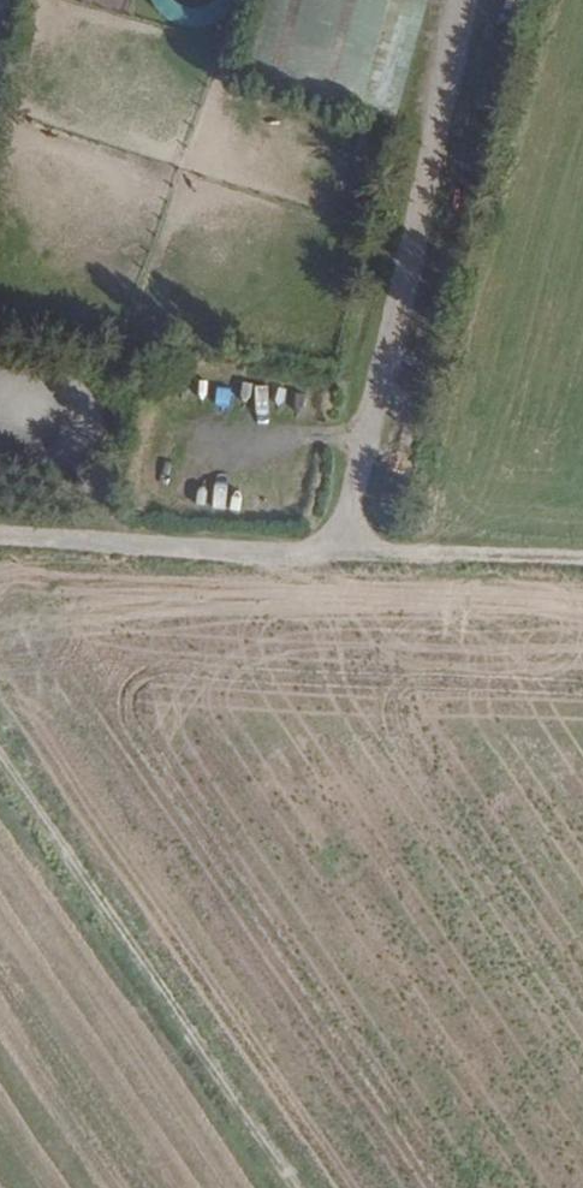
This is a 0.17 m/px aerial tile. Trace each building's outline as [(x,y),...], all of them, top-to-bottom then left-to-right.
[(239,84),(398,122),(427,0),(259,0),(239,84)]
